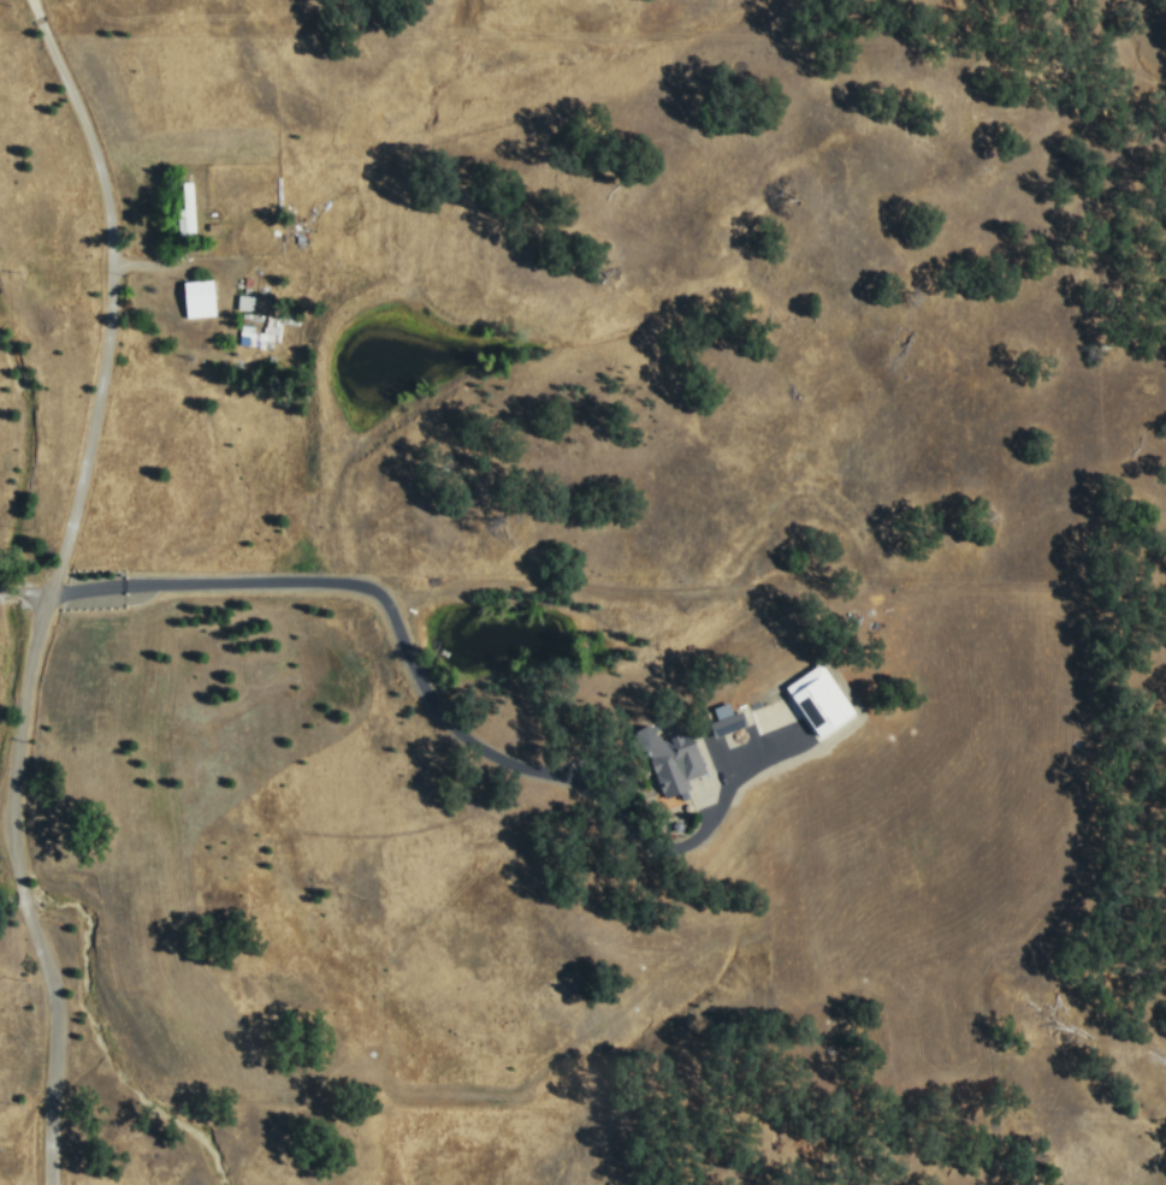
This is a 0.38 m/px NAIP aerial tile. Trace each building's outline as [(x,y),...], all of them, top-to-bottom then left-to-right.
[(182,282),(185,316),(215,314),(212,279),(182,282)] [(277,347),(278,315),(267,315),(267,332),(254,331),(254,324),(240,323),(239,346),(277,347)] [(811,735),(849,711),(818,661),(780,685),(811,735)] [(708,734),(712,764),(728,761),(738,769),(749,758),(741,759),(729,748),(727,744),(736,742),(747,730),(751,737),(745,741),(751,746),(742,751),(743,755),(747,753),(751,757),(763,746),(771,760),(782,758),(791,748),(785,738),(778,739),(776,728),(797,717),(787,699),(750,706),(753,726),(708,734)] [(729,713),(727,703),(705,708),(711,734),(742,727),(738,711),(729,713)] [(687,788),(684,778),(701,773),(691,740),(645,754),(657,797),(687,788)]
